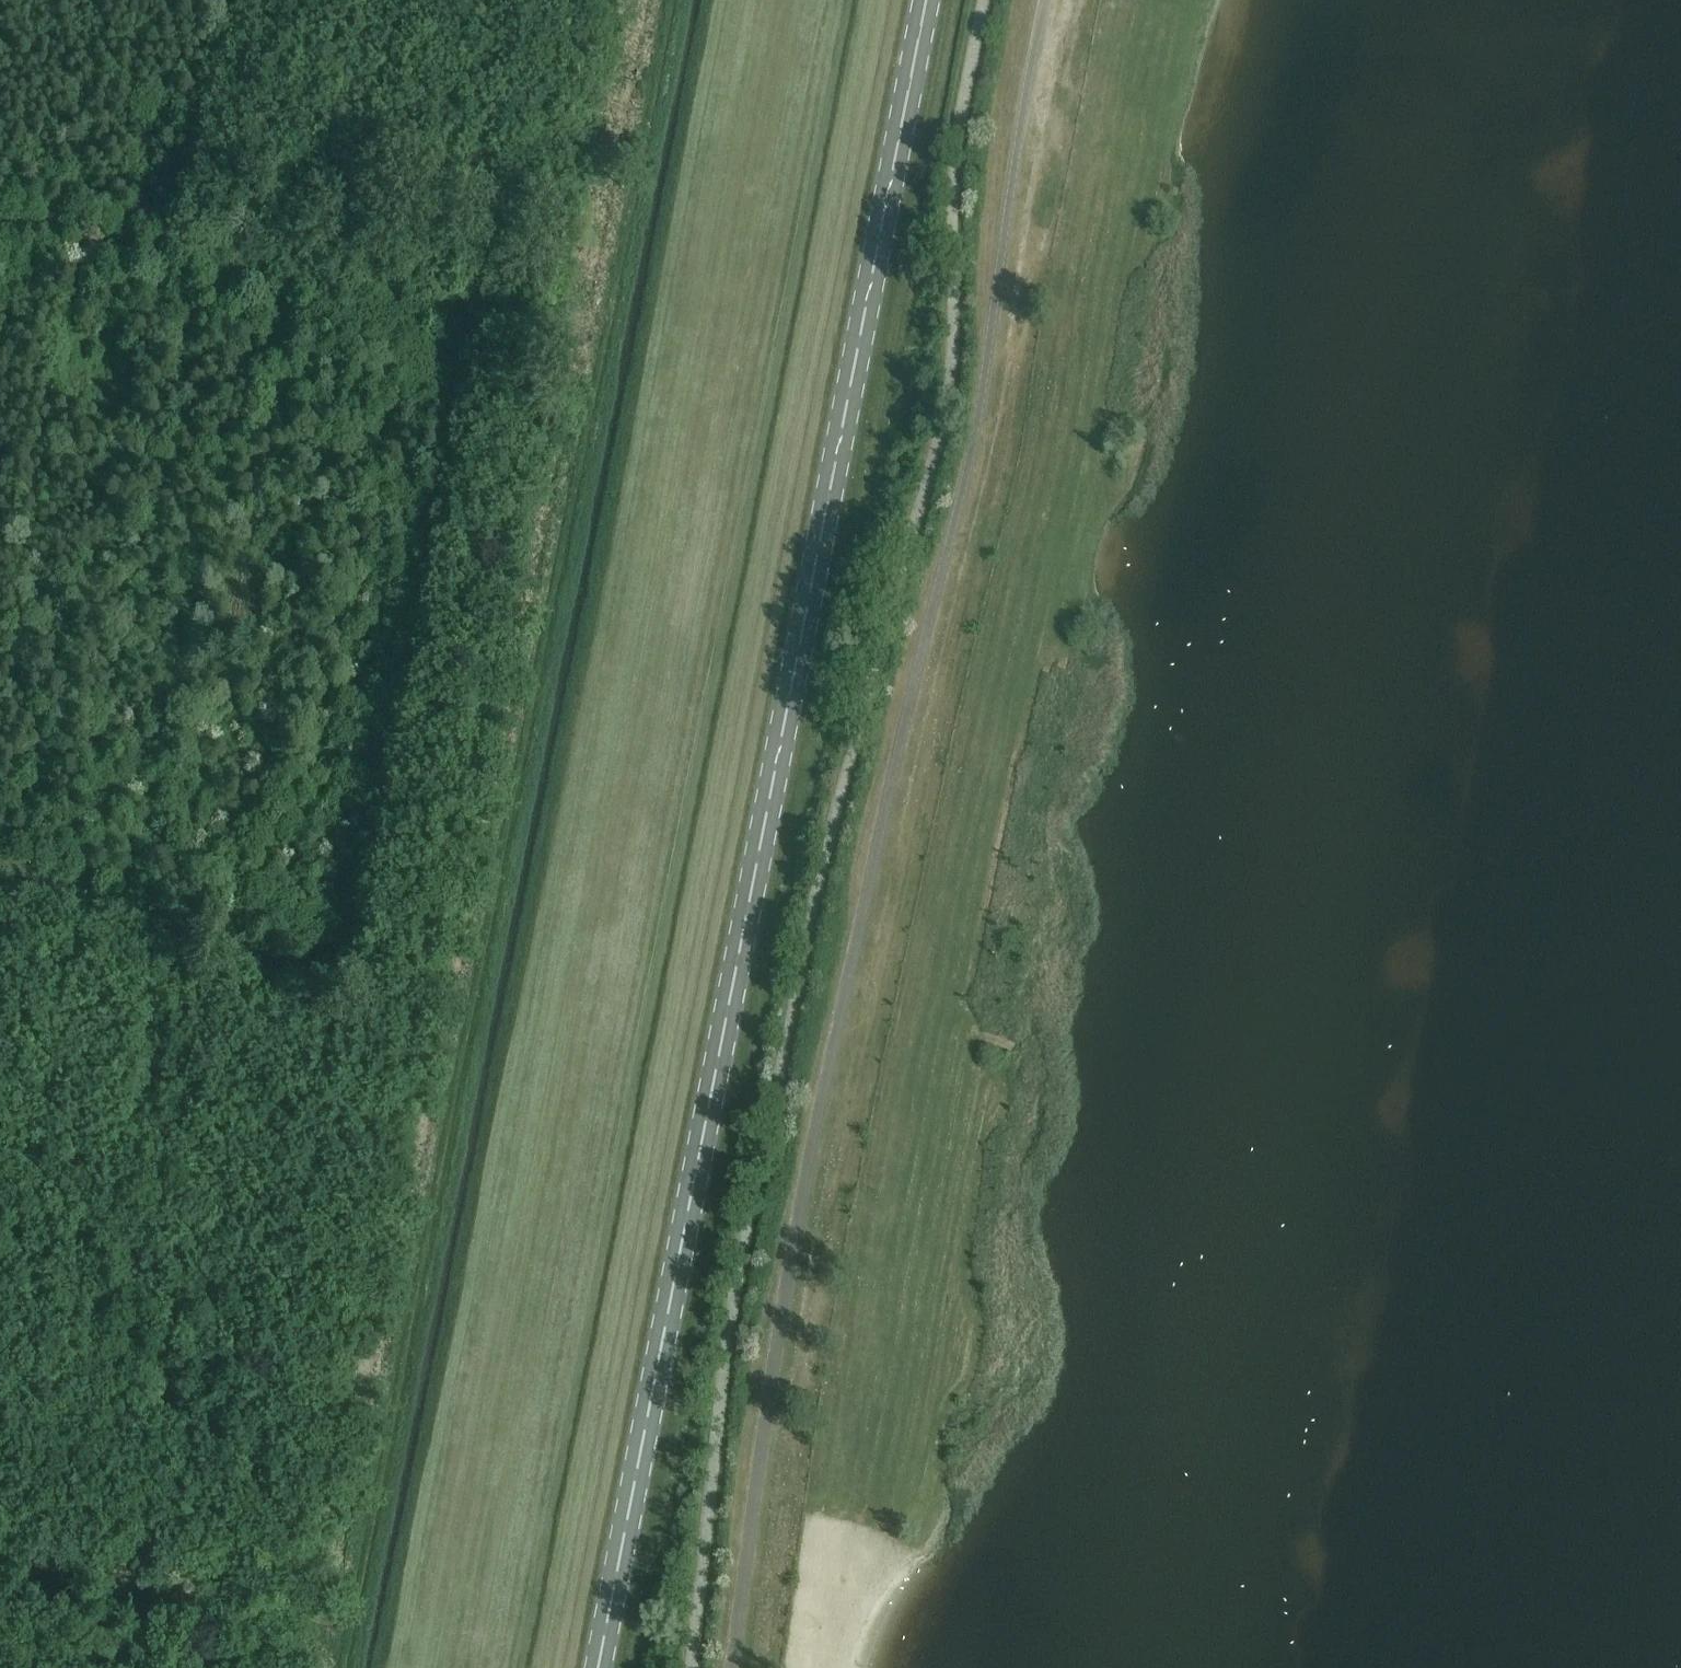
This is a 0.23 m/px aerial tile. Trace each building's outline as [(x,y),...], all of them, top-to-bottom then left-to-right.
[(979,516),(982,496),(972,495),(970,515),(979,516)]
